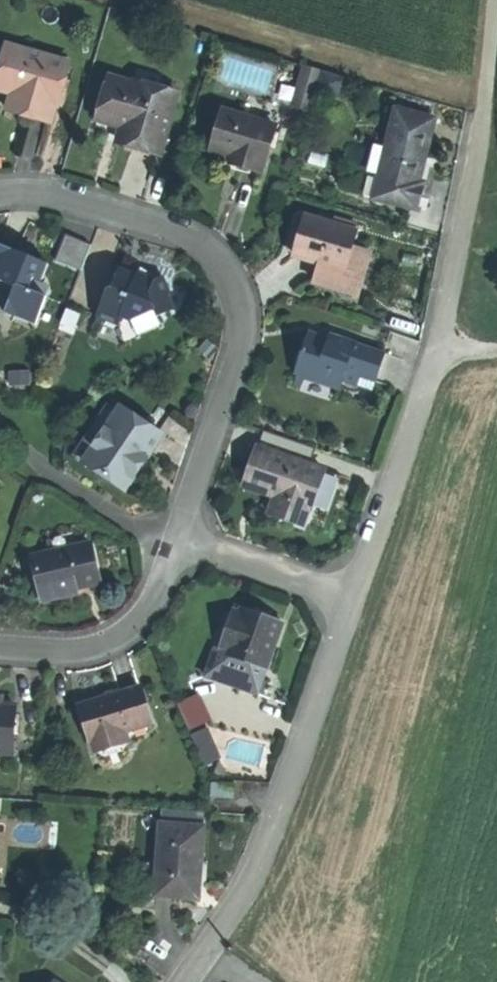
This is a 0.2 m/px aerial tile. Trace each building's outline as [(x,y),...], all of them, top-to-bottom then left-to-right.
[(9,46),(1,73),(20,78),(15,94),(10,111),(32,117),(54,123),(59,107),(61,108),(74,64),(9,46)] [(338,112),(345,70),(305,64),(302,86),(287,84),(284,103),(338,112)] [(164,78),(140,70),(136,82),(161,90),(164,78)] [(1,73),(0,78),(0,90),(15,94),(20,78),(1,73)] [(135,85),(114,79),(99,127),(126,135),(123,144),(142,150),(163,157),(182,96),(161,90),(136,82),(135,85)] [(278,130),(226,114),(214,152),(234,158),(232,166),(245,170),(261,175),(264,166),(267,167),(278,130)] [(439,125),(401,114),(387,164),(382,182),(420,192),(422,186),(439,125)] [(420,192),(382,182),(376,202),(415,213),(419,199),(426,201),(429,188),(422,186),(420,192)] [(419,199),(415,213),(422,215),(426,201),(419,199)] [(357,235),(307,221),(296,260),(307,264),(319,267),(345,275),(351,254),(357,235)] [(101,226),(73,305),(93,312),(121,233),(101,226)] [(66,236),(56,262),(82,272),(92,246),(66,236)] [(0,247),(0,282),(15,288),(5,314),(36,326),(47,298),(29,292),(34,279),(41,262),(18,254),(0,247)] [(371,260),(351,254),(345,275),(319,267),(313,288),(359,302),(371,260)] [(49,266),(41,262),(34,279),(43,283),(49,266)] [(137,277),(121,270),(115,285),(116,286),(116,289),(108,291),(99,317),(119,326),(123,337),(155,323),(157,317),(177,310),(169,294),(172,293),(165,278),(158,281),(149,278),(139,273),(137,277)] [(331,340),(310,333),(303,355),(296,375),(298,375),(306,378),(340,390),(342,382),(357,387),(360,377),(375,382),(384,357),(355,348),(357,344),(332,336),(331,340)] [(306,378),(298,375),(294,387),(302,390),(306,378)] [(109,405),(74,454),(85,462),(120,413),(109,405)] [(120,413),(85,462),(127,491),(140,473),(135,469),(146,453),(160,434),(164,437),(164,436),(124,407),(120,413)] [(316,451),(264,432),(258,450),(309,469),(316,451)] [(309,469),(258,450),(251,468),(244,488),(276,500),(286,503),(280,521),(302,529),(308,511),(310,512),(324,474),(309,469)] [(286,503),(276,500),(270,517),(280,521),(286,503)] [(90,549),(33,561),(42,604),(66,599),(65,593),(76,591),(98,586),(90,549)] [(228,654),(227,658),(267,672),(283,626),(242,612),(241,617),(233,615),(227,634),(234,636),(228,654)] [(234,636),(227,634),(224,642),(221,651),(228,654),(234,636)] [(227,658),(215,654),(205,682),(258,700),(267,672),(227,658)] [(204,691),(181,702),(195,729),(218,719),(204,691)] [(107,702),(80,710),(90,746),(94,745),(96,750),(126,741),(125,736),(151,728),(141,693),(107,702)] [(6,755),(12,756),(16,711),(1,709),(0,709),(0,755),(6,755)] [(215,725),(197,733),(211,764),(229,756),(215,725)] [(233,791),(212,789),(211,802),(232,804),(233,791)] [(177,813),(167,812),(166,825),(176,826),(177,813)] [(210,816),(177,813),(176,826),(209,828),(210,816)] [(176,826),(166,825),(162,874),(161,897),(204,900),(207,863),(209,828),(176,826)] [(162,874),(145,873),(143,895),(161,897),(162,874)]
